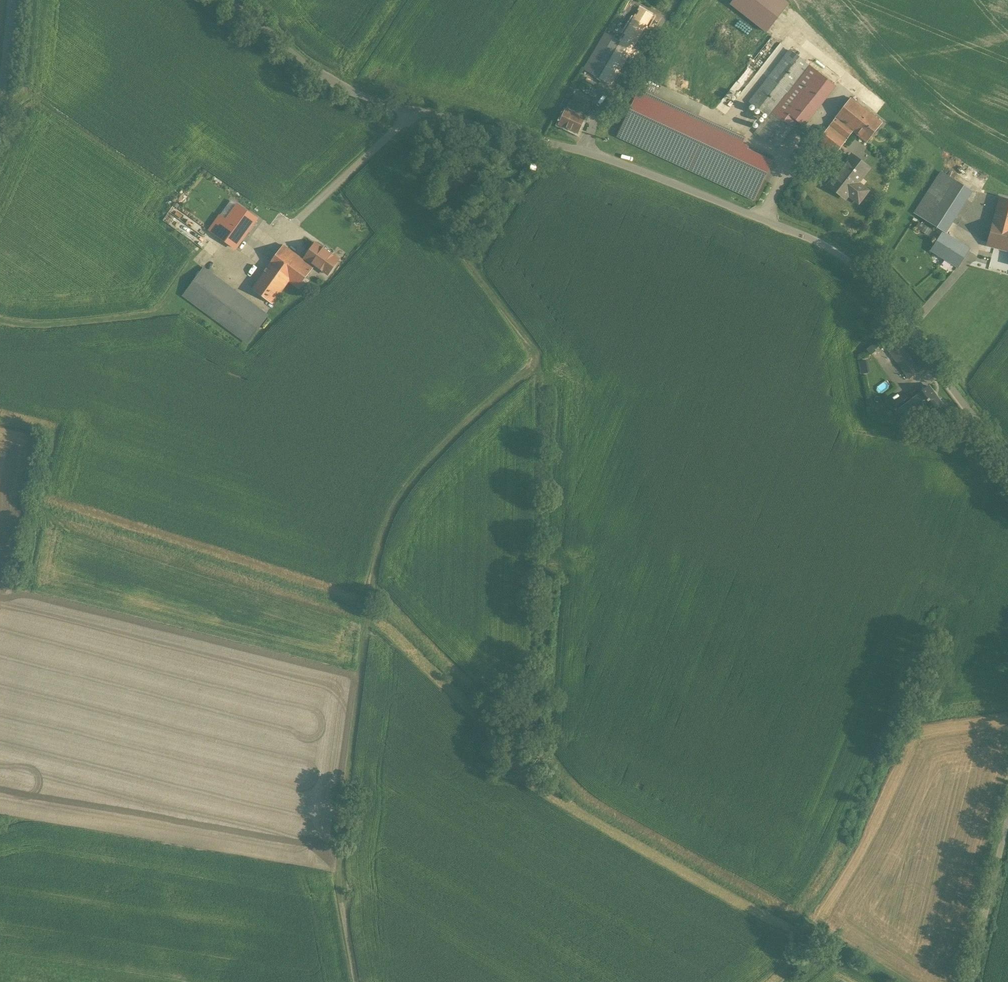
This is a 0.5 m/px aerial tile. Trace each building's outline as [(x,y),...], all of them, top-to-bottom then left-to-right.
[(615,48),(602,40),(584,69),(584,70),(611,86),(652,16),(639,8),(619,42),(615,48)] [(602,40),(615,48),(619,42),(605,33),(602,40)] [(790,51),(749,102),(767,116),(776,105),(808,65),(790,51)] [(808,65),(776,105),(797,121),(803,126),(835,86),(808,65)] [(595,89),(581,82),(576,92),(591,99),(595,89)] [(639,90),(617,137),(754,200),(772,161),(747,150),(748,148),(741,144),(744,138),(639,90)] [(591,99),(576,92),(572,100),(572,101),(586,108),(591,99)] [(882,123),(850,98),(835,117),(835,118),(852,131),(866,142),(882,123)] [(586,108),(572,101),(572,100),(570,99),(565,110),(566,109),(582,117),(586,108)] [(797,121),(776,105),(767,116),(753,135),(774,151),(797,121)] [(582,117),(566,109),(565,110),(558,125),(578,134),(585,118),(582,117)] [(852,131),(835,118),(830,125),(847,139),(852,131)] [(847,139),(830,125),(816,143),(833,157),(847,139)] [(851,156),(828,186),(845,198),(850,191),(857,197),(863,189),(866,192),(867,191),(856,183),(868,169),(851,156)] [(949,158),(940,172),(952,180),(962,166),(949,158)] [(940,172),(913,213),(945,233),(945,232),(971,192),(952,180),(940,172)] [(999,197),(993,221),(1007,225),(1007,200),(999,197)] [(257,219),(231,201),(210,230),(235,248),(257,219)] [(173,202),(159,221),(193,244),(201,233),(177,217),(183,209),(173,202)] [(993,221),(992,221),(986,245),(1007,251),(1007,225),(993,221)] [(969,249),(942,232),(930,251),(957,268),(969,249)] [(338,260),(315,243),(305,258),(306,259),(304,261),(303,260),(288,281),(298,288),(299,287),(312,268),(313,269),(313,268),(315,265),(328,275),(338,260)] [(282,246),(268,267),(288,281),(303,260),(283,245),(282,246)] [(990,267),(1007,271),(1007,268),(1003,267),(1005,252),(993,250),(990,267)] [(288,281),(268,267),(252,289),(272,304),(288,281)] [(267,315),(203,268),(183,295),(247,343),(267,315)] [(919,371),(890,331),(869,347),(881,364),(881,363),(898,387),(919,371)] [(928,386),(914,397),(915,398),(922,406),(928,414),(941,404),(928,386)] [(904,395),(892,404),(897,410),(909,401),(904,395)] [(915,398),(899,410),(907,420),(907,419),(906,418),(922,406),(915,398)]
